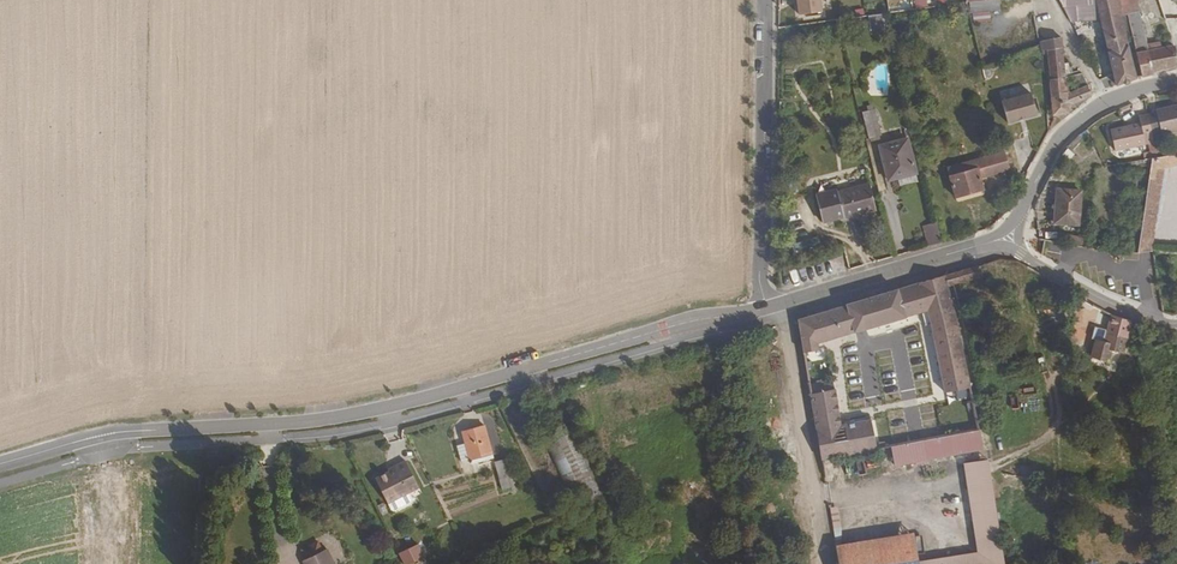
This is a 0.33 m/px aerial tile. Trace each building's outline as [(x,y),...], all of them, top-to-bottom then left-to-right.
[(821,11),(819,0),(797,0),(799,14),(821,11)] [(1134,78),(1119,19),(1117,6),(1117,0),(1060,0),(1069,18),(1096,18),(1100,32),(1106,51),(1111,68),(1115,84),(1127,81),(1134,78)] [(1119,19),(1134,18),(1135,14),(1134,6),(1117,6),(1119,19)] [(1047,78),(1062,76),(1058,38),(1043,39),(1043,44),(1043,50),(1047,78)] [(1154,70),(1176,65),(1172,47),(1171,45),(1140,52),(1138,40),(1129,42),(1133,64),(1138,63),(1141,78),(1155,75),(1154,70)] [(986,80),(993,76),(988,66),(981,69),(986,80)] [(1066,104),(1088,96),(1084,85),(1064,93),(1062,76),(1047,78),(1042,78),(1043,88),(1047,87),(1051,114),(1066,112),(1066,104)] [(1034,117),(1028,95),(989,105),(996,130),(1005,128),(1004,124),(1034,117)] [(1154,109),(1155,112),(1156,115),(1147,117),(1151,132),(1159,130),(1160,133),(1176,129),(1176,104),(1154,109)] [(866,135),(878,132),(872,106),(859,109),(866,135)] [(1141,135),(1151,132),(1147,117),(1146,114),(1137,116),(1138,123),(1109,130),(1115,151),(1143,143),(1141,135)] [(1064,142),(1068,147),(1078,137),(1074,132),(1064,142)] [(1143,143),(1153,141),(1151,132),(1141,135),(1143,143)] [(886,176),(914,169),(905,134),(877,142),(886,176)] [(976,178),(1006,171),(1001,152),(941,168),(949,198),(979,190),(976,178)] [(1166,168),(1176,166),(1176,155),(1152,158),(1137,253),(1152,253),(1166,168)] [(875,208),(868,181),(836,190),(835,187),(828,189),(835,218),(842,216),(843,217),(875,208)] [(1049,221),(1073,224),(1077,191),(1052,188),(1051,200),(1049,221)] [(931,246),(940,243),(936,226),(926,229),(931,246)] [(977,266),(944,276),(946,287),(980,278),(977,266)] [(944,276),(798,321),(803,352),(818,349),(817,342),(927,311),(946,393),(971,388),(956,325),(946,287),(944,276)] [(1108,331),(1126,338),(1131,322),(1113,315),(1108,331)] [(734,341),(726,343),(727,349),(736,347),(734,341)] [(814,420),(816,419),(823,459),(877,450),(871,417),(842,425),(836,388),(835,389),(834,379),(809,383),(811,394),(809,394),(809,396),(812,396),(814,406),(811,406),(812,408),(814,408),(816,417),(813,418),(814,420)] [(597,474),(575,423),(542,438),(576,515),(609,501),(602,486),(608,484),(603,471),(597,474)] [(482,426),(461,431),(463,439),(454,441),(458,457),(466,455),(468,460),(488,455),(482,426)] [(981,431),(955,436),(958,455),(985,450),(981,431)] [(895,466),(958,455),(955,436),(893,447),(895,466)] [(402,460),(392,465),(393,467),(372,478),(385,503),(416,486),(402,460)] [(493,464),(497,482),(508,480),(503,462),(493,464)] [(991,479),(968,482),(977,563),(1001,563),(991,479)] [(835,535),(843,534),(841,515),(832,516),(835,535)] [(420,533),(399,541),(404,554),(425,546),(420,533)] [(915,536),(837,546),(839,563),(917,563),(915,536)] [(322,551),(317,542),(301,549),(306,559),(322,551)] [(326,549),(322,551),(306,559),(302,561),(304,563),(334,563),(326,549)]
